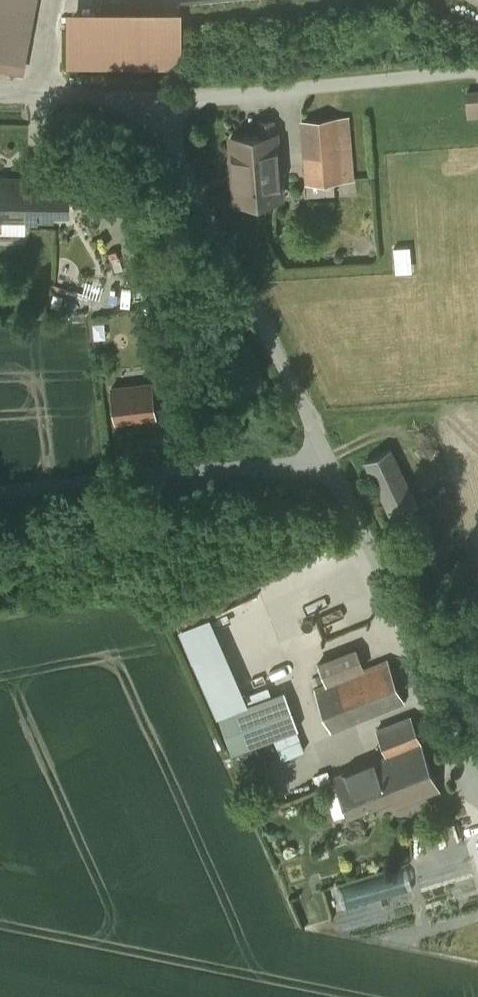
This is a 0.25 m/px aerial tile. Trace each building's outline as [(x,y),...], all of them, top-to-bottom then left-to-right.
[(17,71),(30,0),(0,0),(0,68),(17,71)] [(180,63),(179,7),(69,8),(70,64),(180,63)] [(464,94),(466,121),(477,121),(477,93),(464,94)] [(349,117),(302,120),(308,183),(356,180),(349,117)] [(276,133),(231,137),(236,200),(276,197),(273,157),(277,157),(276,133)] [(104,162),(51,162),(51,179),(51,184),(67,184),(104,184),(104,162)] [(0,179),(0,218),(26,218),(27,218),(27,179),(0,179)] [(51,179),(27,179),(27,218),(52,218),(52,210),(67,210),(67,184),(51,184),(51,179)] [(0,218),(0,234),(26,235),(26,218),(0,218)] [(153,384),(112,389),(116,421),(157,416),(153,384)] [(391,454),(366,465),(390,516),(414,505),(391,454)] [(331,728),(405,697),(386,652),(362,662),(354,644),(319,659),(327,678),(313,684),(331,728)] [(213,711),(226,751),(295,728),(281,688),(213,711)] [(386,754),(418,741),(409,717),(377,730),(386,754)] [(438,788),(418,741),(386,754),(352,768),(353,771),(337,777),(351,811),(395,794),(399,804),(438,788)] [(430,873),(407,879),(415,911),(438,905),(430,873)]
